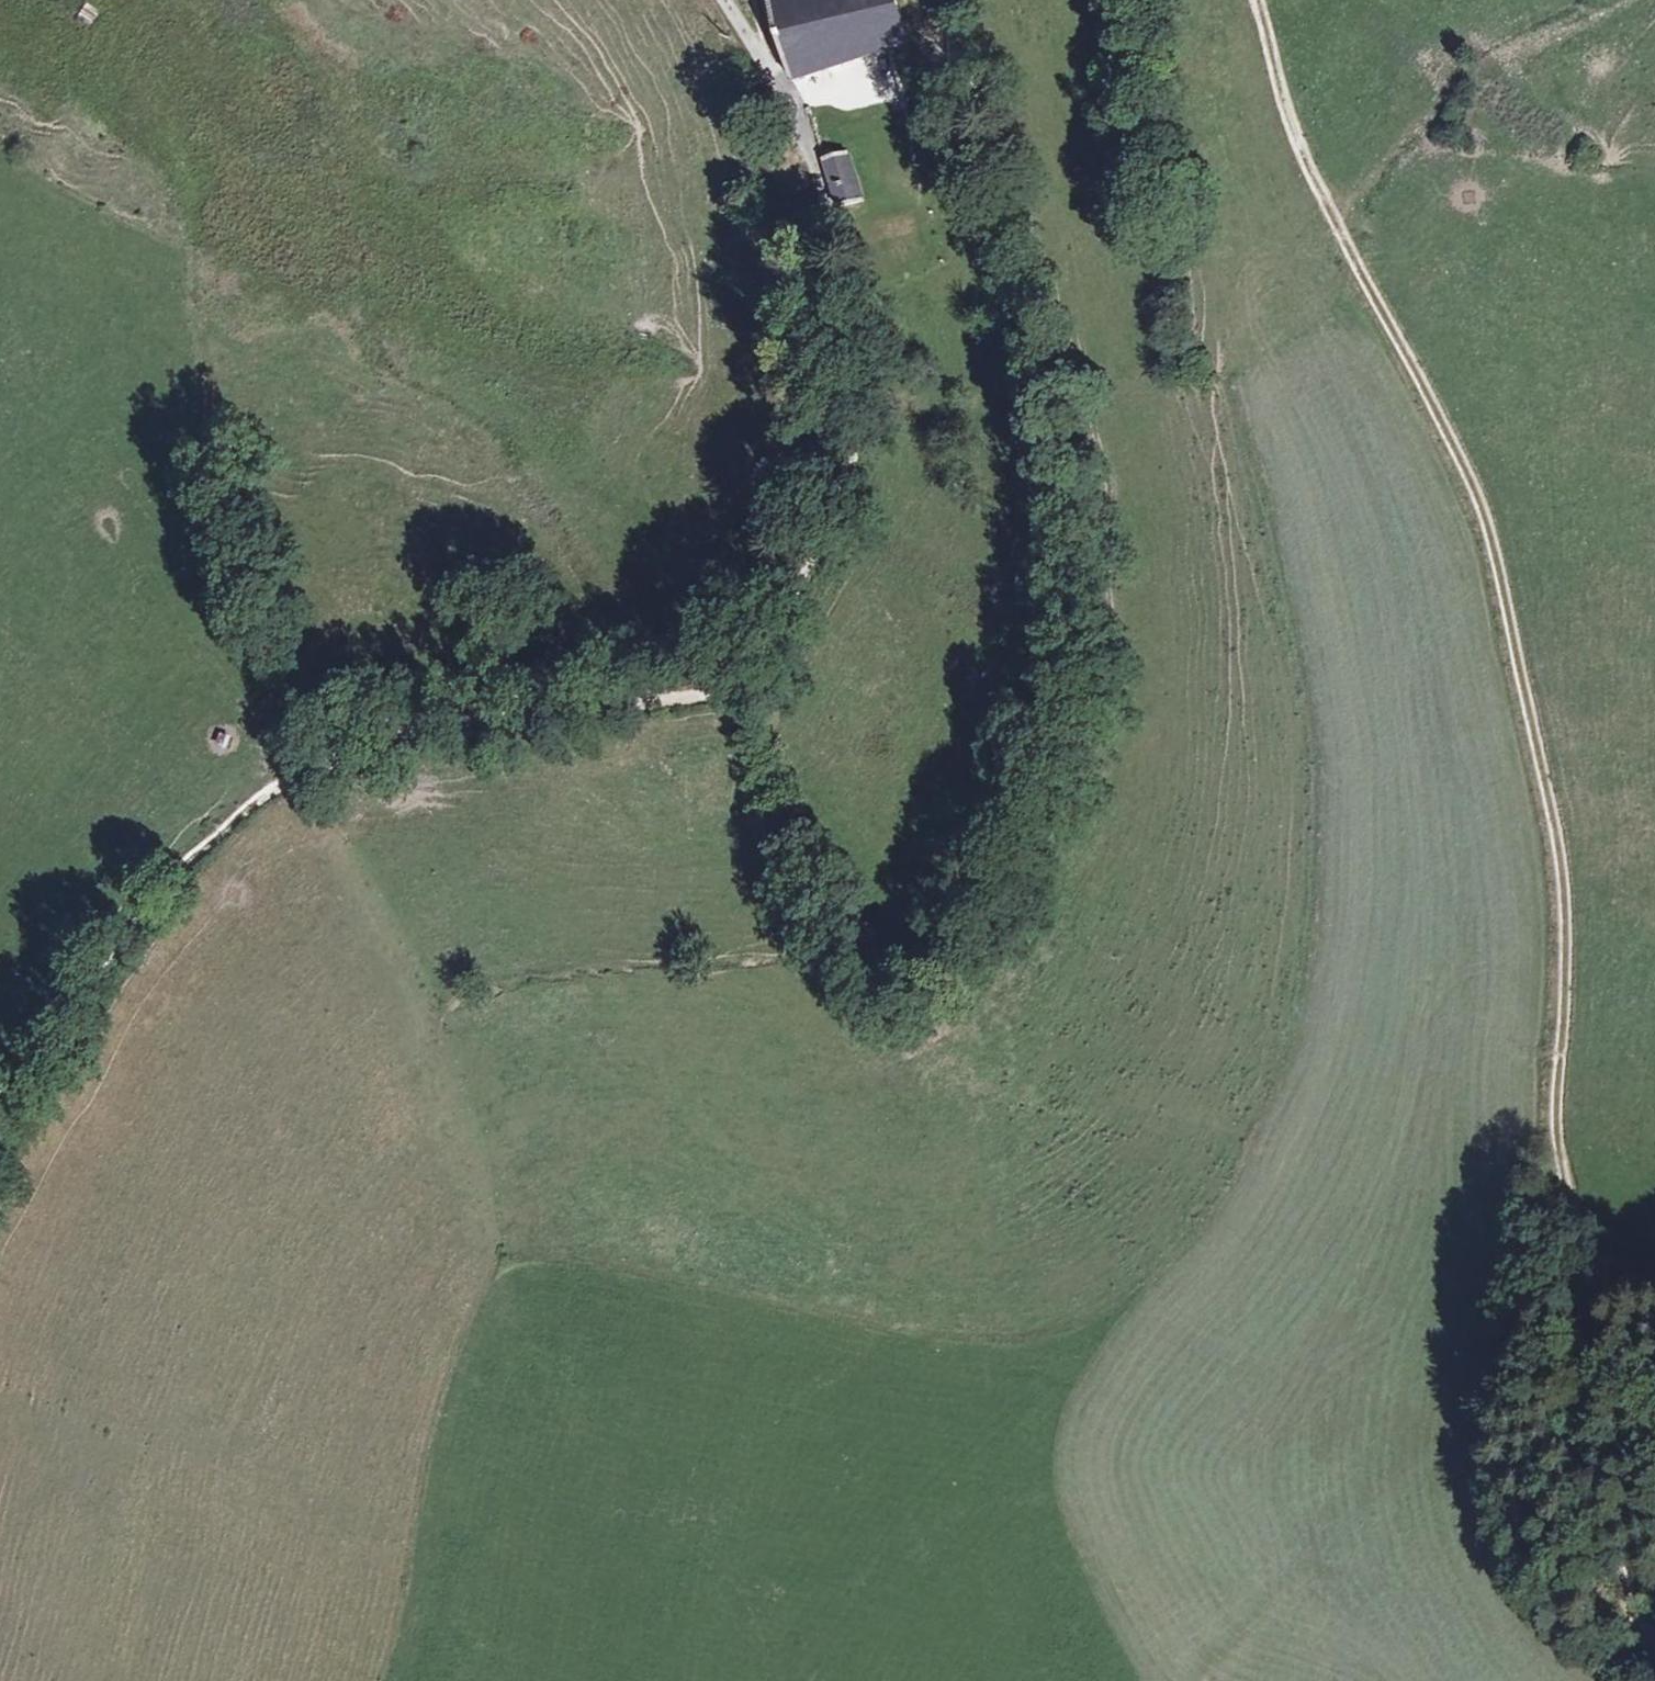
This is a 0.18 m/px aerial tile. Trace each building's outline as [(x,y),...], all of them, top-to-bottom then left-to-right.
[(896,0),(770,0),(793,80),(908,41),(896,0)] [(850,156),(824,164),(838,211),(864,203),(850,156)]
